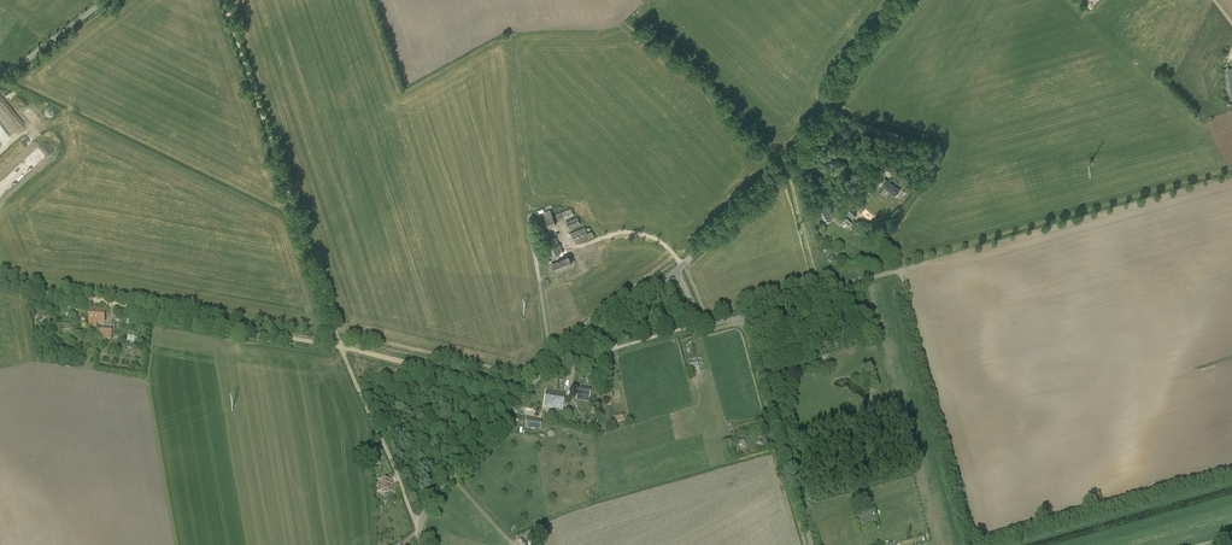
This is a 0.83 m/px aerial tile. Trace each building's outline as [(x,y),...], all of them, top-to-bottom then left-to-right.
[(1231,100),(1231,68),(1223,69),(1227,100),(1231,100)] [(888,181),(883,188),(892,194),(897,187),(888,181)] [(819,209),(826,222),(834,218),(827,204),(819,209)] [(850,207),(845,212),(851,218),(856,213),(850,207)] [(544,230),(556,225),(550,209),(537,214),(544,230)] [(558,221),(573,215),(571,209),(556,214),(558,221)] [(569,229),(580,224),(577,217),(566,222),(569,229)] [(851,223),(846,218),(843,222),(848,226),(851,223)] [(592,231),(587,233),(585,227),(570,233),(574,243),(589,237),(589,238),(594,237),(592,231)] [(555,254),(559,252),(563,251),(560,244),(559,245),(556,236),(544,241),(547,249),(546,249),(549,256),(551,255),(555,254)] [(555,254),(561,268),(571,264),(568,256),(562,259),(559,252),(555,254)] [(551,255),(554,262),(552,262),(555,270),(561,268),(555,254),(551,255)] [(104,323),(105,310),(89,309),(88,322),(104,323)] [(129,325),(130,319),(116,316),(115,322),(129,325)] [(111,338),(112,329),(99,328),(98,337),(111,338)] [(128,331),(127,341),(135,342),(136,332),(128,331)] [(693,362),(688,363),(690,368),(699,366),(696,356),(692,358),(693,362)] [(589,399),(591,389),(578,387),(577,396),(589,399)] [(554,408),(556,393),(546,391),(544,407),(554,408)] [(565,394),(556,393),(554,408),(562,410),(565,394)] [(614,415),(615,422),(624,420),(622,413),(614,415)] [(525,427),(540,430),(542,420),(527,417),(525,427)] [(374,466),(381,465),(378,456),(373,457),(373,458),(372,459),(374,466)] [(393,492),(393,485),(392,485),(392,480),(379,480),(378,491),(393,492)] [(873,523),(871,516),(870,511),(865,512),(865,515),(859,516),(862,526),(873,523)]
